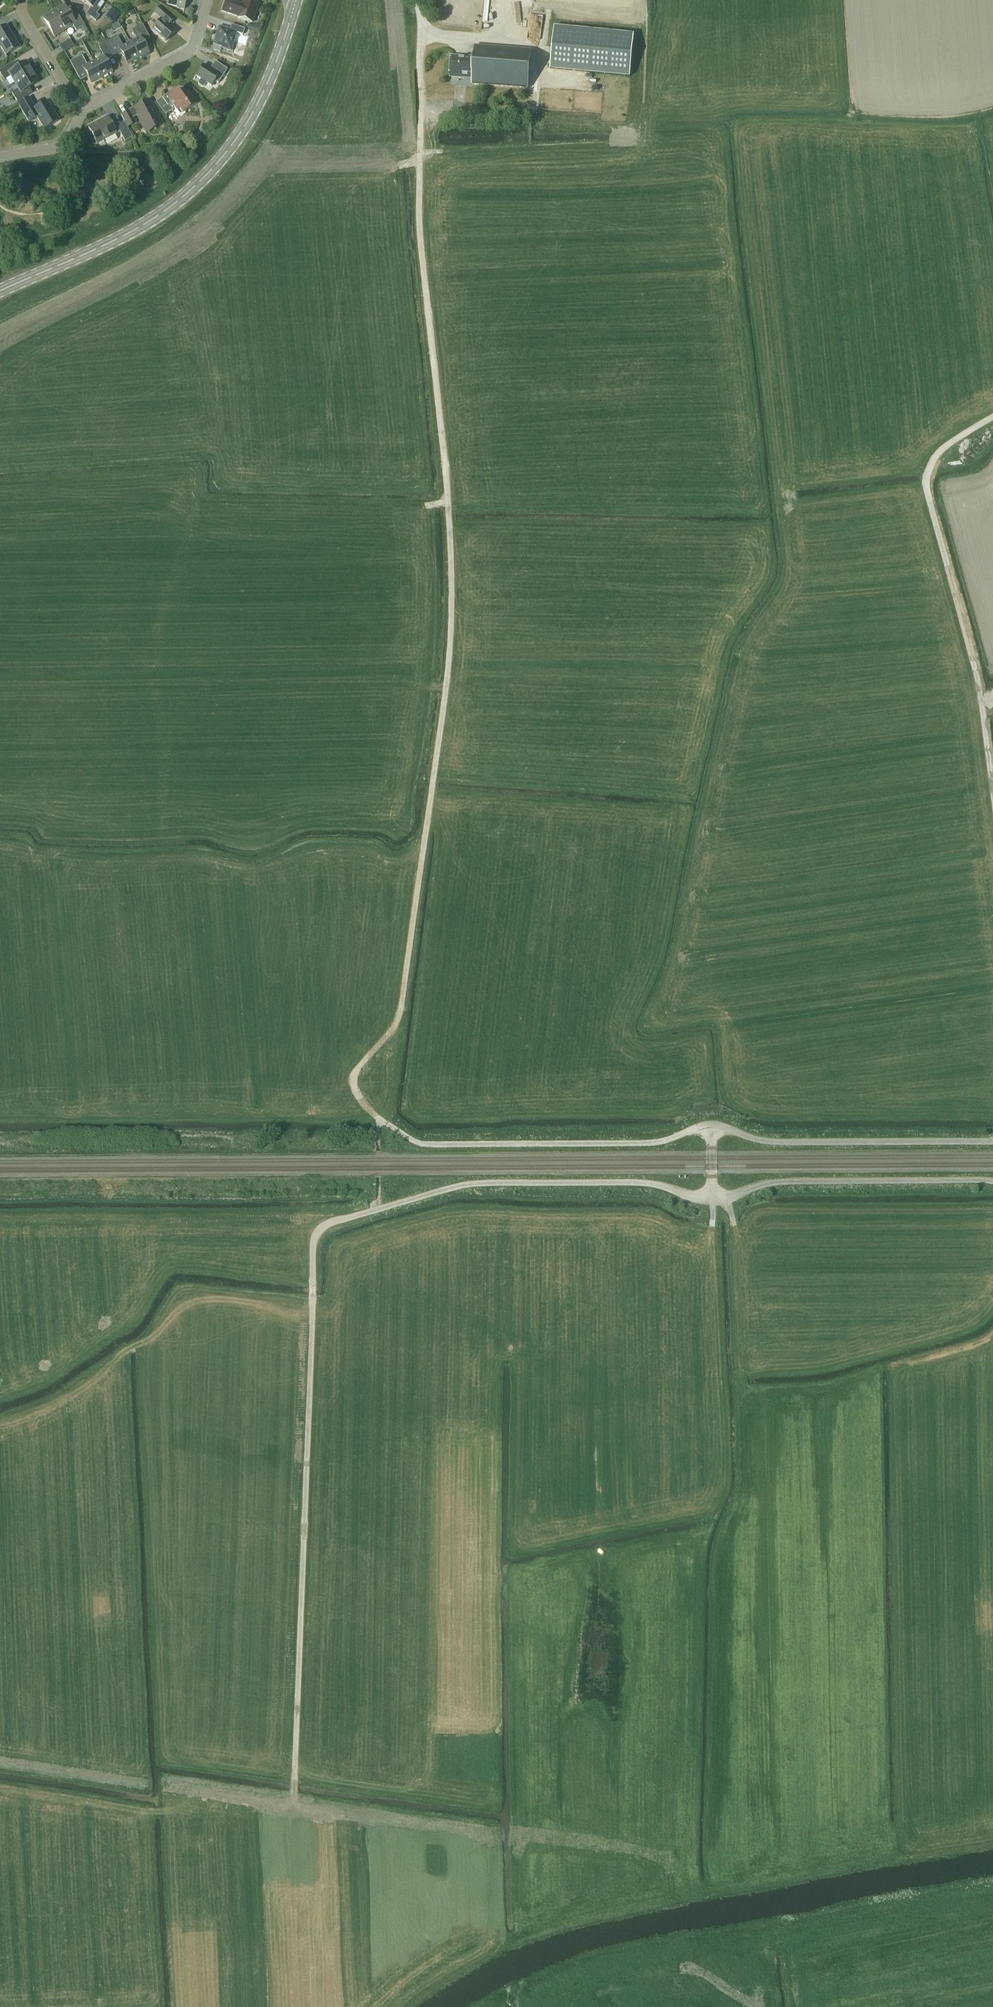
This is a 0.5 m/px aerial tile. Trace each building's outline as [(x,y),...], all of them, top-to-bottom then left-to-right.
[(99,0),(81,0),(91,7),(86,14),(96,21),(100,16),(97,14),(100,9),(95,5),(99,0)] [(186,0),(167,0),(166,4),(177,7),(177,8),(184,10),(186,0)] [(222,11),(238,17),(238,18),(252,23),(258,4),(248,0),(244,0),(242,5),(228,0),(226,0),(222,11)] [(64,5),(54,11),(65,30),(73,25),(76,31),(85,25),(77,12),(71,16),(64,5)] [(174,19),(169,14),(160,6),(154,13),(161,19),(152,29),(165,41),(175,31),(169,25),(174,19)] [(114,7),(108,16),(117,22),(123,12),(114,7)] [(65,30),(54,11),(43,18),(54,36),(65,30)] [(136,38),(130,42),(138,58),(140,57),(142,58),(150,54),(143,42),(150,38),(142,24),(132,30),(136,38)] [(243,35),(245,29),(231,24),(229,30),(219,27),(213,44),(222,47),(222,48),(231,51),(234,42),(233,41),(236,32),(243,35)] [(1,47),(6,55),(20,47),(7,25),(0,29),(0,47),(1,47)] [(631,31),(551,25),(548,67),(628,73),(631,31)] [(138,58),(130,42),(123,46),(117,35),(106,41),(114,56),(121,52),(128,64),(138,58)] [(69,39),(58,46),(62,53),(74,45),(69,39)] [(104,56),(93,61),(102,77),(112,71),(106,60),(113,56),(106,42),(99,46),(104,56)] [(528,88),(531,50),(474,46),(473,56),(462,56),(462,57),(450,56),(448,75),(471,77),(470,84),(528,88)] [(91,83),(102,77),(93,61),(87,65),(82,55),(70,61),(78,76),(85,72),(91,83)] [(15,82),(32,72),(26,61),(17,67),(14,62),(0,70),(0,73),(4,80),(11,76),(15,82)] [(203,64),(196,75),(201,79),(198,82),(199,84),(202,87),(204,86),(206,82),(211,86),(215,81),(218,83),(227,69),(215,61),(210,69),(203,64)] [(32,72),(15,82),(19,88),(12,93),(17,102),(33,93),(29,88),(39,82),(32,72)] [(174,92),(172,90),(156,102),(165,115),(175,108),(180,115),(197,103),(189,91),(181,96),(178,90),(174,92)] [(44,129),(59,120),(47,101),(35,108),(29,98),(18,104),(29,122),(37,117),(44,129)] [(145,130),(160,122),(149,100),(123,114),(129,126),(135,123),(132,117),(137,114),(141,122),(140,122),(143,129),(145,129),(145,130)] [(132,137),(127,128),(124,122),(113,128),(108,116),(88,127),(97,144),(120,132),(125,141),(132,137)]
